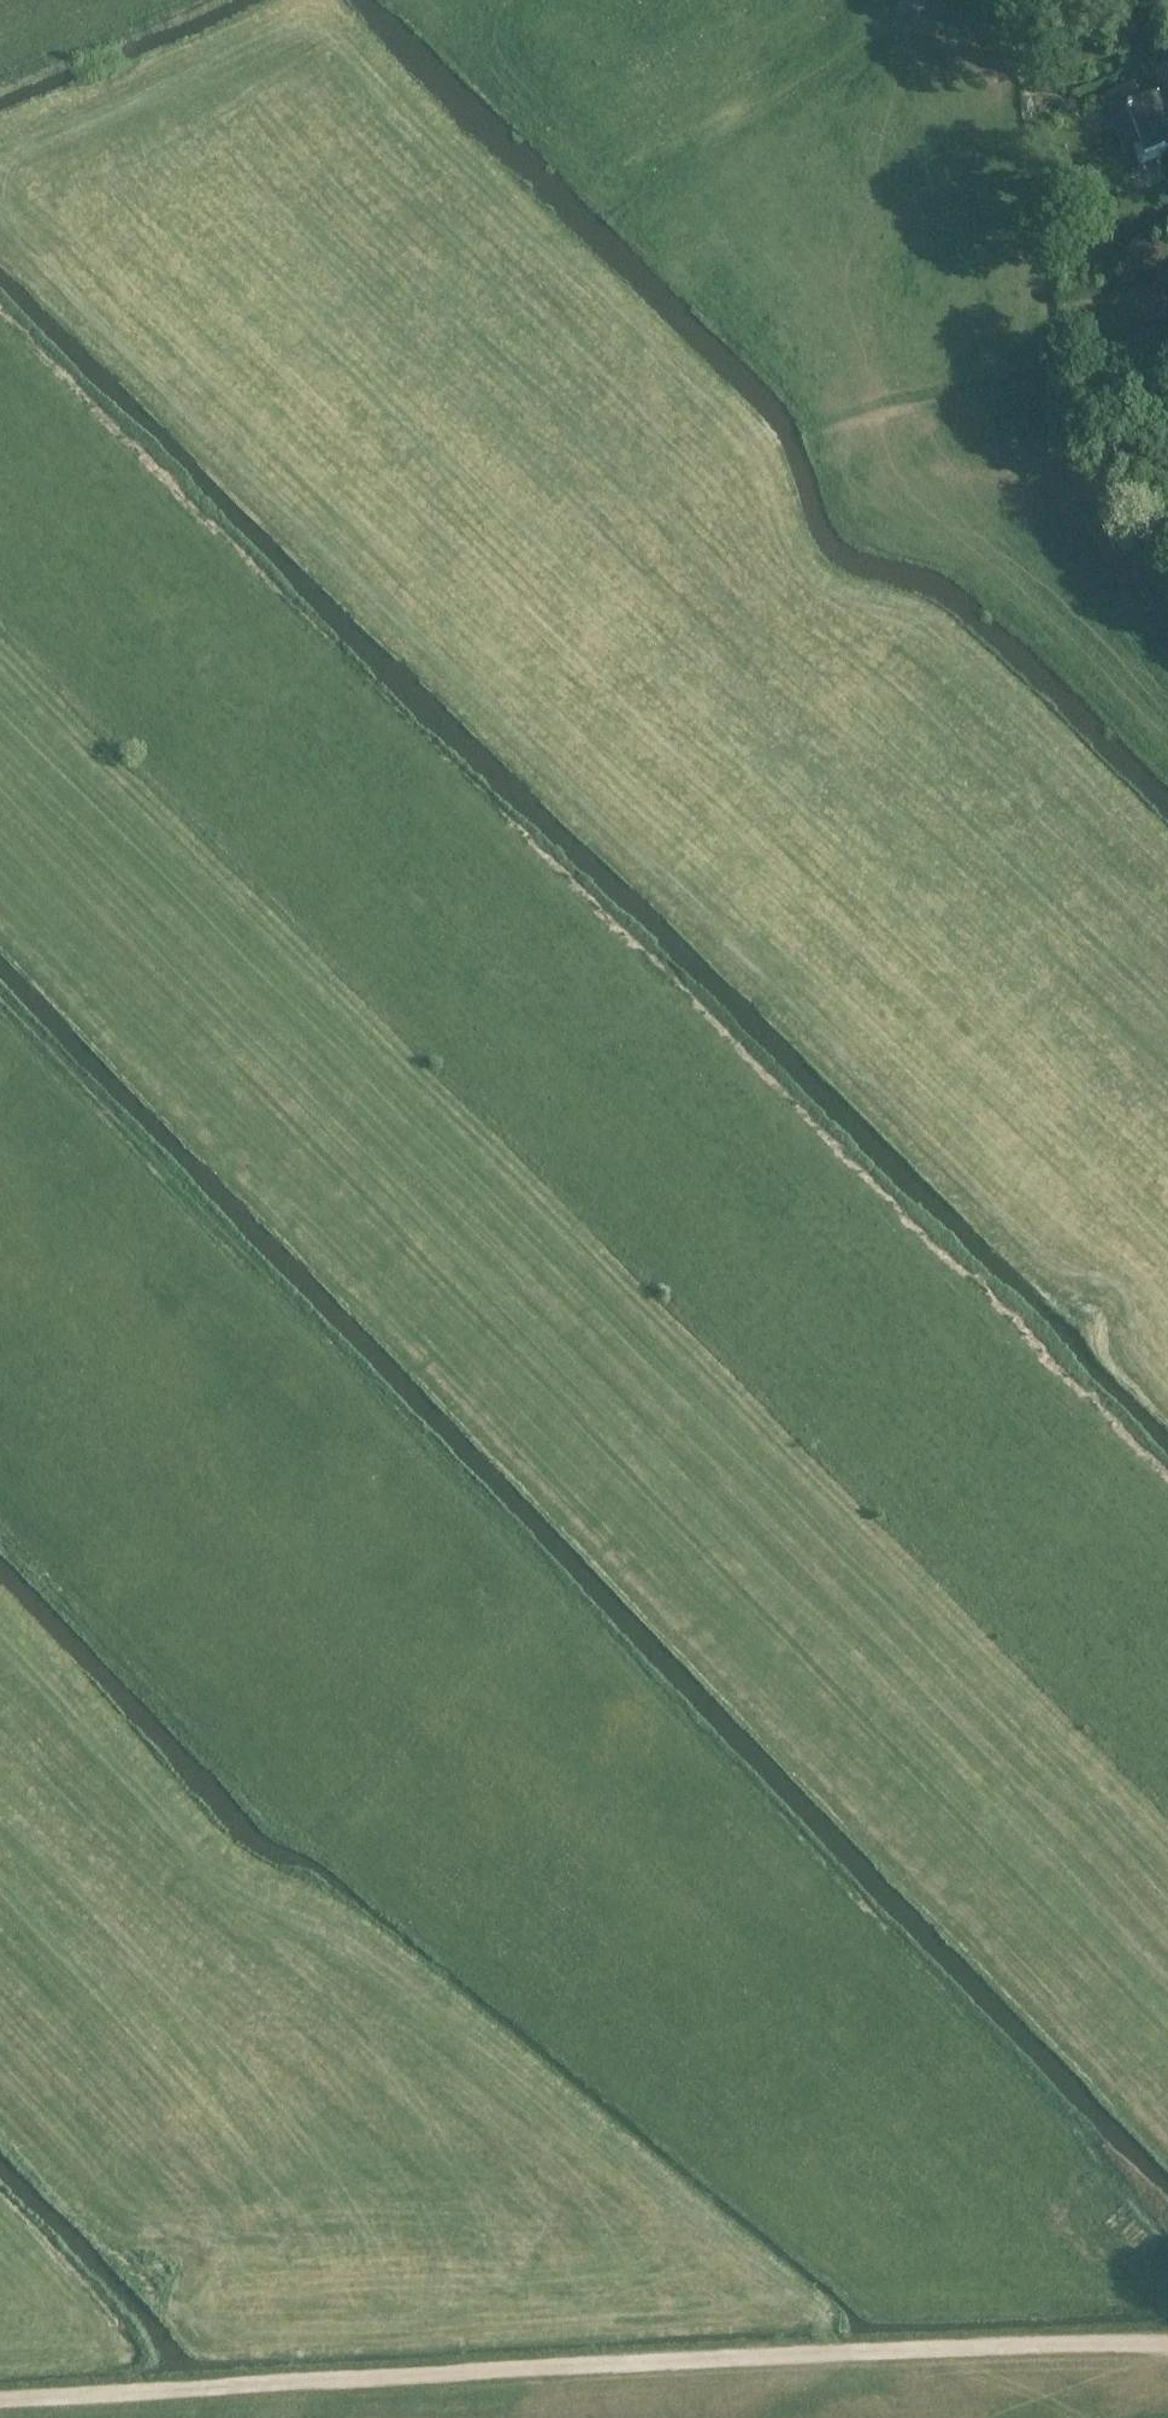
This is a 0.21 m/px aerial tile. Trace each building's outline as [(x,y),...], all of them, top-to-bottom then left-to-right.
[(1103,97),(1123,150),(1133,146),(1140,165),(1161,157),(1158,151),(1167,148),(1167,103),(1162,105),(1158,95),(1139,102),(1133,86),(1103,97)] [(1141,178),(1143,189),(1164,186),(1161,174),(1141,178)]
